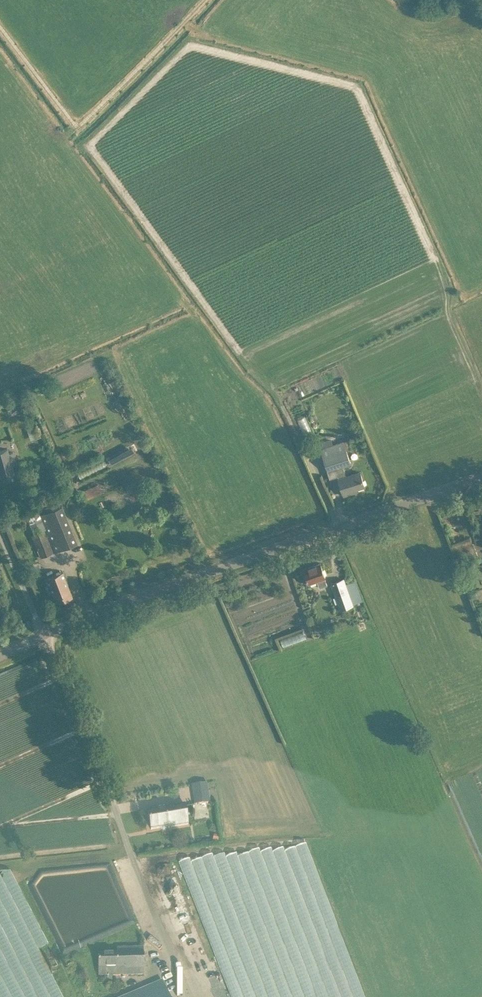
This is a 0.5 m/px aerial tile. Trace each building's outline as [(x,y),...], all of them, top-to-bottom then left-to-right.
[(11,414),(25,409),(21,397),(7,402),(11,414)] [(308,436),(314,434),(309,419),(302,422),(308,436)] [(37,424),(31,426),(31,427),(35,438),(41,436),(37,424)] [(365,486),(362,476),(361,471),(346,476),(343,466),(352,463),(344,441),(334,444),(332,438),(319,443),(327,469),(330,478),(338,476),(345,495),(353,492),(353,490),(365,486)] [(0,477),(14,473),(14,471),(12,465),(17,464),(16,460),(14,451),(9,452),(8,449),(4,450),(0,451),(0,475),(0,477)] [(136,479),(126,484),(129,492),(139,487),(136,479)] [(102,492),(97,484),(84,490),(88,499),(102,492)] [(78,542),(62,505),(40,514),(37,506),(25,512),(34,534),(32,535),(41,557),(78,542)] [(43,569),(39,562),(26,568),(30,575),(43,569)] [(305,568),(308,578),(310,583),(318,580),(321,586),(327,584),(325,578),(326,577),(321,562),(305,568)] [(63,571),(47,577),(57,602),(72,596),(63,571)] [(363,601),(358,587),(356,580),(355,580),(346,583),(345,578),(331,583),(334,592),(334,594),(335,593),(341,609),(354,604),(363,601)] [(0,677),(0,711),(6,708),(15,700),(15,694),(20,699),(27,696),(31,693),(34,693),(42,685),(42,674),(38,673),(31,680),(29,674),(26,672),(29,669),(33,669),(33,665),(0,677)] [(207,783),(191,786),(193,804),(209,801),(207,783)] [(151,830),(161,828),(168,827),(168,828),(178,826),(188,824),(186,815),(185,805),(148,811),(151,830)] [(142,944),(112,859),(37,885),(67,970),(142,944)] [(123,996),(168,996),(161,981),(123,996)]
